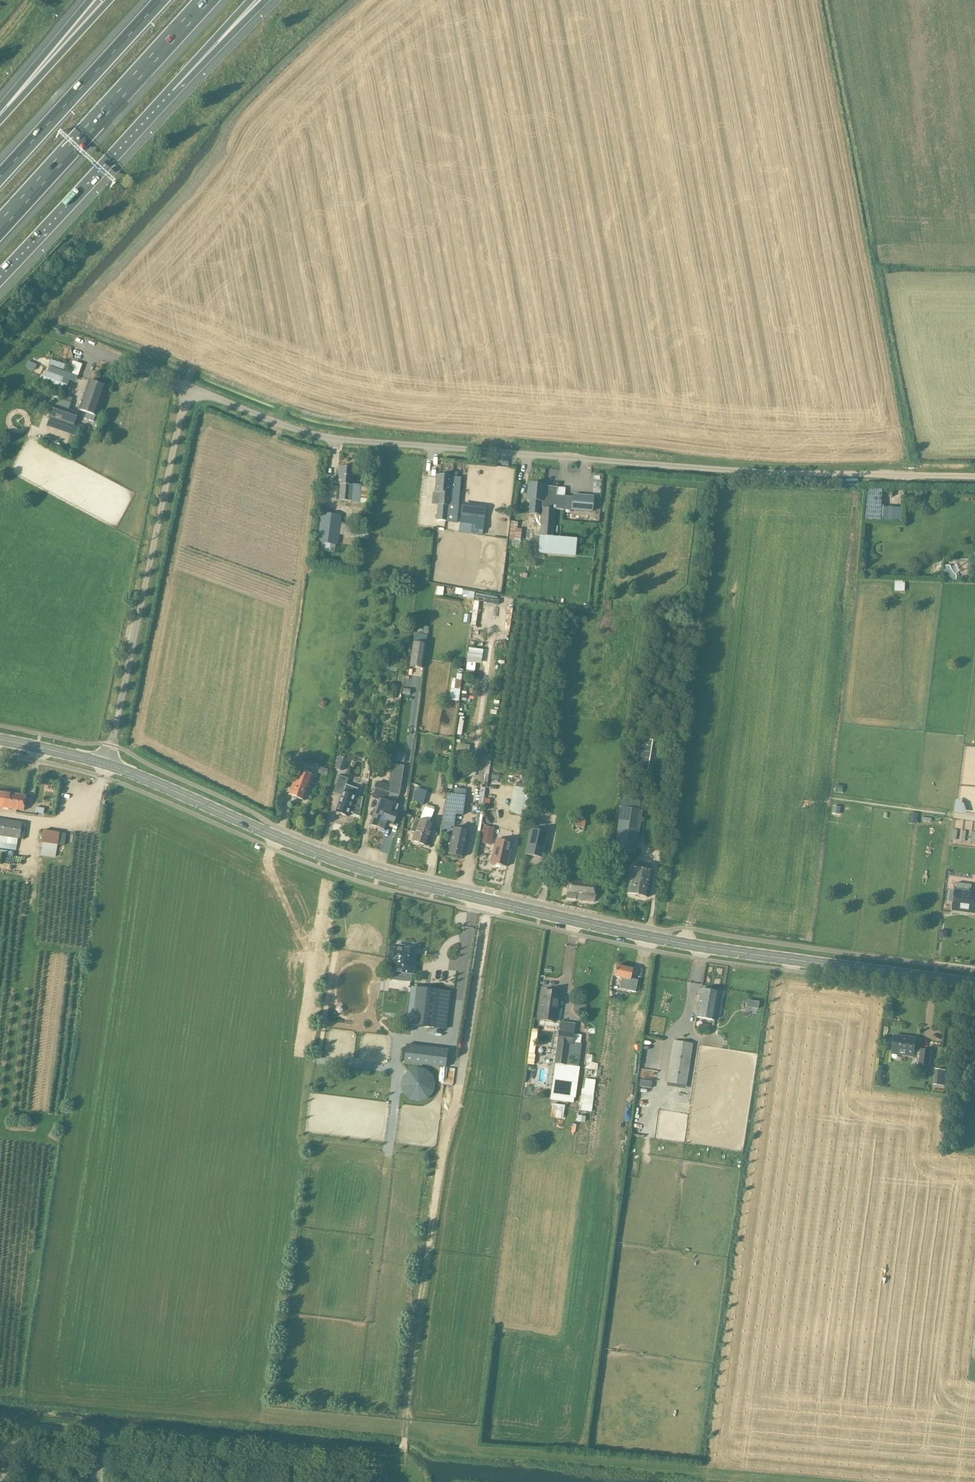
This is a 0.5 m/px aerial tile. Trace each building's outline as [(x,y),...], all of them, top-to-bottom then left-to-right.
[(65,377),(69,365),(56,360),(53,367),(50,366),(48,370),(46,370),(42,382),(65,390),(69,379),(65,377)] [(35,369),(36,363),(28,361),(27,367),(35,369)] [(89,381),(79,409),(96,415),(106,387),(89,381)] [(55,405),(48,426),(71,434),(78,413),(55,405)] [(254,460),(266,461),(267,449),(255,447),(254,460)] [(362,491),(362,486),(353,485),(354,468),(339,467),(337,484),(336,500),(361,502),(362,491)] [(593,473),(594,485),(602,484),(602,473),(593,473)] [(460,494),(451,493),(452,476),(437,475),(435,493),(439,493),(437,520),(457,523),(460,494)] [(544,484),(530,483),(528,500),(531,500),(530,514),(540,515),(541,502),(543,502),(544,484)] [(543,502),(543,504),(565,506),(566,496),(557,495),(558,487),(545,486),(545,484),(544,484),(543,502)] [(866,497),(865,519),(881,520),(883,488),(869,487),(868,497),(866,497)] [(594,496),(573,495),(571,510),(592,512),(594,496)] [(478,509),(462,507),(460,523),(476,525),(475,534),(482,535),(484,523),(477,522),(478,509)] [(555,509),(543,508),(540,553),(576,556),(577,539),(553,537),(555,509)] [(319,542),(337,545),(341,515),(322,513),(319,542)] [(354,537),(356,527),(356,525),(342,523),(339,535),(354,537)] [(895,581),(895,591),(905,591),(905,583),(903,583),(903,581),(895,581)] [(456,588),(455,594),(462,595),(462,594),(467,595),(466,604),(473,605),(475,592),(462,590),(463,589),(456,588)] [(426,644),(413,643),(410,666),(423,668),(426,644)] [(473,679),(475,663),(468,662),(466,678),(473,679)] [(387,687),(386,700),(394,701),(396,688),(387,687)] [(459,691),(451,690),(449,701),(458,703),(459,691)] [(653,741),(640,739),(635,770),(648,771),(653,741)] [(470,756),(471,744),(457,743),(456,755),(470,756)] [(481,753),(477,782),(487,784),(492,755),(481,753)] [(336,767),(345,770),(349,758),(339,756),(336,767)] [(381,828),(381,829),(385,831),(396,802),(405,803),(408,781),(412,758),(402,757),(399,774),(390,773),(389,778),(399,779),(397,794),(390,792),(388,797),(377,827),(381,828)] [(298,770),(289,795),(304,800),(313,776),(298,770)] [(348,779),(340,775),(334,792),(342,795),(335,812),(348,817),(349,813),(360,816),(363,799),(355,796),(358,789),(346,785),(348,779)] [(370,825),(381,829),(381,828),(377,827),(388,797),(390,792),(387,791),(388,784),(380,781),(374,797),(379,799),(374,812),(371,813),(370,815),(373,817),(370,825)] [(836,784),(835,791),(842,792),(843,785),(836,784)] [(522,804),(524,792),(525,788),(515,787),(511,815),(521,816),(521,812),(522,804)] [(4,793),(2,808),(24,811),(26,796),(4,793)] [(442,824),(453,826),(455,814),(462,815),(465,795),(447,793),(442,824)] [(629,853),(636,854),(643,810),(638,810),(640,797),(622,794),(613,859),(628,861),(629,853)] [(415,795),(413,802),(422,805),(425,798),(415,795)] [(421,820),(412,841),(427,847),(434,826),(429,824),(435,811),(426,807),(421,820)] [(910,813),(909,821),(917,822),(918,813),(910,813)] [(586,819),(575,817),(574,826),(584,827),(586,819)] [(0,819),(0,836),(20,839),(22,822),(0,819)] [(484,827),(482,837),(492,839),(494,829),(484,827)] [(453,829),(448,854),(463,857),(469,832),(453,829)] [(530,829),(524,855),(541,858),(546,832),(530,829)] [(59,833),(43,830),(42,842),(64,846),(66,834),(59,832),(59,833)] [(496,840),(491,863),(507,866),(512,843),(496,840)] [(632,868),(628,894),(647,897),(652,872),(632,868)] [(570,875),(567,899),(595,902),(598,879),(570,875)] [(955,911),(974,913),(974,896),(972,895),(972,891),(951,888),(949,900),(954,901),(953,910),(955,911)] [(415,951),(396,949),(394,949),(391,972),(395,972),(395,974),(403,975),(403,973),(412,974),(415,951)] [(638,980),(630,979),(633,970),(616,966),(614,976),(622,978),(620,988),(636,991),(638,980)] [(434,1028),(435,1020),(443,1021),(445,1003),(437,1002),(439,991),(416,988),(411,1025),(434,1028)] [(701,989),(696,1017),(714,1020),(719,993),(701,989)] [(610,990),(608,996),(617,998),(618,992),(610,990)] [(543,991),(539,1020),(555,1022),(560,994),(543,991)] [(578,1022),(561,1020),(556,1062),(578,1065),(581,1043),(575,1042),(578,1022)] [(918,1050),(915,1049),(917,1038),(894,1035),(892,1053),(918,1056),(917,1065),(930,1066),(931,1051),(918,1050)] [(693,1044),(674,1041),(667,1083),(686,1086),(693,1044)] [(406,1045),(404,1063),(446,1068),(448,1050),(406,1045)] [(935,1085),(945,1085),(946,1069),(936,1069),(935,1085)] [(575,1074),(555,1072),(553,1088),(577,1091),(579,1077),(575,1077),(575,1074)] [(581,1095),(579,1110),(591,1112),(593,1096),(581,1095)] [(552,1105),(551,1117),(563,1119),(565,1106),(552,1105)]
